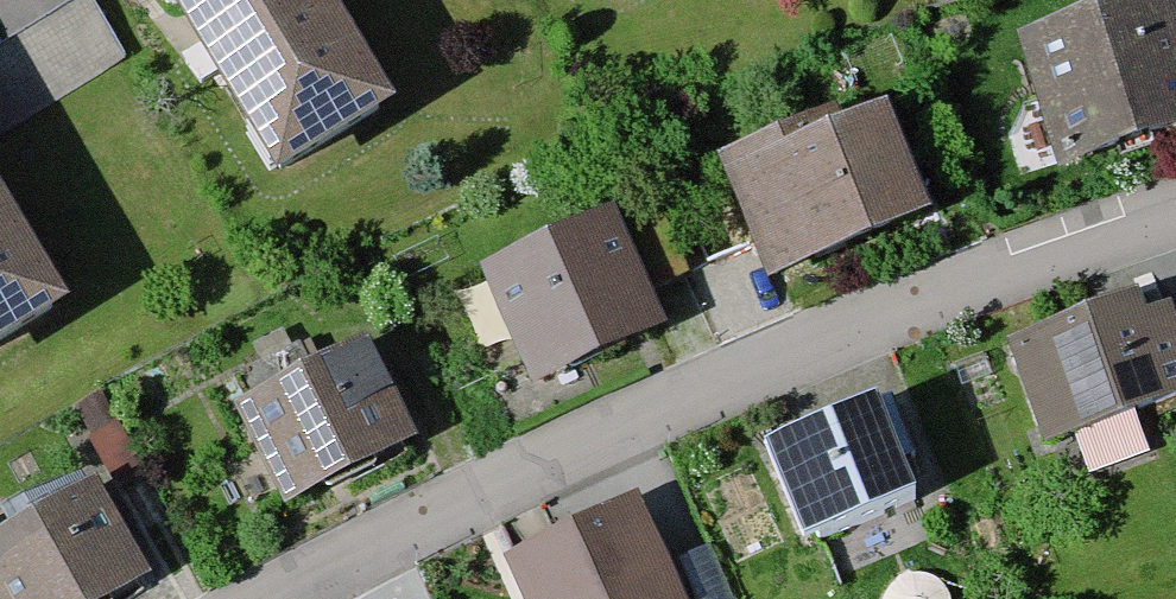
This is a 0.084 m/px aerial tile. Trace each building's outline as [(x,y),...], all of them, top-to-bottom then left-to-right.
[(280,173),(413,96),(357,0),(179,0),(280,173)] [(1019,12),(1058,148),(1175,116),(1175,5),(1175,0),(1064,0),(1019,12)] [(884,86),(725,150),(771,263),(930,199),(884,86)] [(78,294),(0,152),(0,336),(78,294)] [(614,198),(478,253),(526,370),(662,315),(614,198)] [(1011,335),(1044,428),(1175,381),(1175,310),(1165,280),(1011,335)] [(374,328),(231,404),(292,515),(434,438),(374,328)] [(876,386),(761,433),(802,532),(917,484),(876,386)] [(155,564),(93,468),(1,527),(0,526),(0,598),(99,598),(155,564)] [(498,562),(518,598),(690,598),(634,492),(498,562)]
